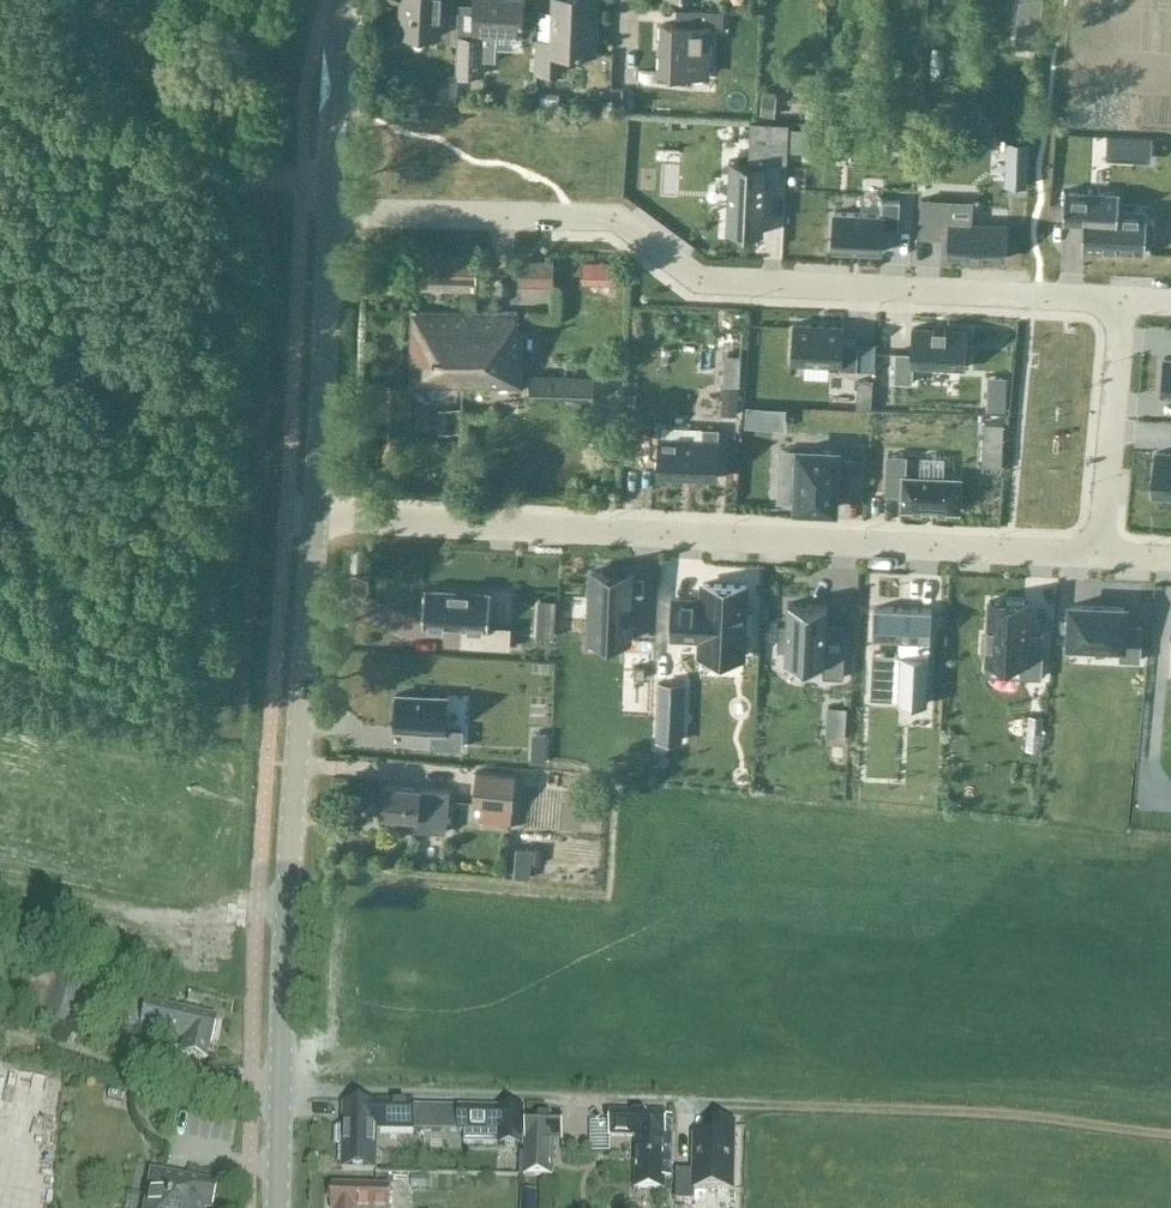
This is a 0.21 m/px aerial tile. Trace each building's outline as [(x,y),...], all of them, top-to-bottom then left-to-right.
[(402,31),(441,33),(443,0),(403,0),(402,31)] [(459,72),(479,73),(480,57),(494,58),(495,47),(521,48),(522,32),(532,33),(532,18),(523,18),(523,0),(475,0),(474,30),(474,36),(461,36),(459,72)] [(598,0),(555,0),(553,39),(540,38),(538,69),(562,70),(563,51),(596,52),(598,0)] [(1019,40),(1043,43),(1048,0),(1024,0),(1019,40)] [(725,28),(725,10),(676,8),(676,24),(663,23),(661,71),(707,74),(709,28),(725,28)] [(448,87),(431,86),(430,98),(448,99),(448,87)] [(778,94),(763,92),(761,115),(776,117),(778,94)] [(729,160),(726,232),(765,233),(768,161),(788,162),(789,122),(751,120),(749,160),(729,160)] [(1152,138),(1108,136),(1108,146),(1152,148),(1152,138)] [(1008,140),(1006,184),(1027,185),(1029,141),(1008,140)] [(1065,190),(1063,222),(1084,223),(1092,223),(1091,250),(1146,252),(1146,243),(1150,243),(1152,241),(1154,239),(1155,223),(1153,220),(1151,219),(1148,219),(1148,209),(1119,208),(1120,192),(1065,190)] [(835,211),(833,249),(882,252),(883,228),(899,229),(900,200),(883,199),(883,197),(863,196),(862,212),(835,211)] [(922,197),(921,235),(940,236),(940,231),(950,231),(949,255),(971,256),(971,257),(984,258),(984,257),(1006,258),(1008,224),(973,223),(950,222),(951,199),(922,197)] [(591,253),(590,277),(626,279),(627,254),(591,253)] [(520,257),(519,285),(554,286),(555,258),(520,257)] [(418,261),(418,280),(447,280),(447,261),(418,261)] [(523,387),(524,331),(517,331),(517,311),(414,309),(413,385),(523,387)] [(795,323),(793,362),(840,364),(840,369),(858,369),(859,341),(843,340),(844,326),(795,323)] [(896,351),(895,381),(913,382),(914,365),(965,367),(967,329),(914,327),(913,351),(896,351)] [(1162,393),(1170,393),(1170,357),(1165,356),(1162,393)] [(591,396),(591,375),(531,374),(531,396),(591,396)] [(874,383),(860,382),(859,394),(873,395),(874,383)] [(738,388),(724,387),(723,414),(737,415),(738,388)] [(1007,400),(989,399),(989,410),(1007,410),(1007,400)] [(786,411),(748,409),(747,426),(785,428),(786,411)] [(1004,423),(986,422),(985,463),(1002,464),(1004,423)] [(661,437),(659,475),(717,478),(720,428),(703,427),(661,425),(661,437)] [(782,451),(779,502),(798,503),(798,506),(835,507),(836,491),(851,492),(853,457),(837,456),(838,450),(800,448),(800,452),(782,451)] [(1155,494),(1170,495),(1170,452),(1158,451),(1155,494)] [(888,455),(887,493),(903,494),(902,508),(959,511),(961,478),(945,477),(946,459),(922,457),(921,476),(905,475),(906,456),(888,455)] [(592,570),(589,637),(630,639),(633,572),(592,570)] [(676,599),(674,637),(703,638),(702,655),(745,657),(748,585),(705,583),(704,601),(676,599)] [(492,591),(426,587),(424,623),(464,626),(463,643),(509,646),(510,627),(490,625),(492,591)] [(983,634),(982,652),(987,652),(987,660),(986,674),(1024,676),(1041,677),(1042,647),(1027,646),(1029,602),(990,600),(988,635),(983,634)] [(779,623),(778,649),(786,649),(786,663),(824,665),(823,676),(844,677),(847,627),(827,626),(828,604),(789,603),(788,623),(779,623)] [(1072,604),(1071,641),(1121,643),(1121,658),(1140,659),(1142,624),(1124,623),(1125,606),(1072,604)] [(875,607),(874,637),(902,638),(901,653),(882,652),(881,682),(899,683),(898,698),(898,702),(899,702),(900,697),(927,698),(926,703),(928,703),(932,609),(875,607)] [(538,620),(537,637),(554,638),(555,621),(538,620)] [(650,655),(626,653),(623,711),(648,712),(650,655)] [(447,696),(397,693),(395,728),(432,730),(432,745),(462,747),(463,730),(446,729),(447,696)] [(684,711),(660,710),(659,738),(683,740),(684,711)] [(1043,717),(1029,716),(1028,733),(1042,734),(1043,717)] [(548,755),(531,754),(531,763),(547,764),(548,755)] [(479,772),(476,804),(486,805),(484,823),(513,826),(515,808),(519,776),(515,776),(495,774),(479,772)] [(386,785),(383,814),(418,818),(417,828),(446,831),(450,792),(421,789),(386,785)] [(533,847),(517,846),(514,875),(530,877),(533,847)] [(543,847),(534,846),(533,861),(542,862),(543,847)] [(122,1012),(127,1013),(131,997),(127,996),(128,993),(38,965),(34,976),(22,972),(15,996),(27,1000),(21,1019),(74,1035),(76,1028),(99,1035),(107,1003),(124,1007),(122,1012)] [(190,995),(188,1003),(199,1006),(201,998),(190,995)] [(216,1015),(174,1006),(131,997),(127,1013),(124,1026),(183,1039),(180,1054),(206,1060),(209,1045),(210,1045),(216,1015)] [(179,1048),(164,1045),(159,1070),(172,1073),(174,1065),(175,1065),(179,1048)] [(415,1105),(415,1102),(393,1101),(393,1108),(344,1107),(343,1129),(338,1129),(338,1144),(342,1144),(342,1168),(374,1169),(376,1129),(414,1131),(414,1127),(415,1105)] [(415,1105),(414,1127),(458,1128),(458,1126),(459,1106),(415,1105)] [(522,1149),(524,1109),(459,1106),(458,1126),(458,1128),(458,1132),(466,1132),(465,1147),(522,1149)] [(676,1115),(668,1115),(668,1111),(612,1109),(611,1134),(637,1135),(635,1191),(666,1192),(666,1178),(674,1178),(676,1115)] [(562,1136),(563,1116),(527,1115),(525,1175),(552,1176),(553,1136),(562,1136)] [(677,1171),(676,1202),(695,1203),(695,1190),(733,1191),(735,1124),(707,1124),(707,1137),(694,1137),(694,1172),(677,1171)] [(152,1172),(145,1207),(212,1207),(217,1184),(152,1172)] [(333,1187),(329,1189),(329,1201),(332,1203),(332,1207),(391,1207),(392,1185),(333,1184),(333,1187)]
